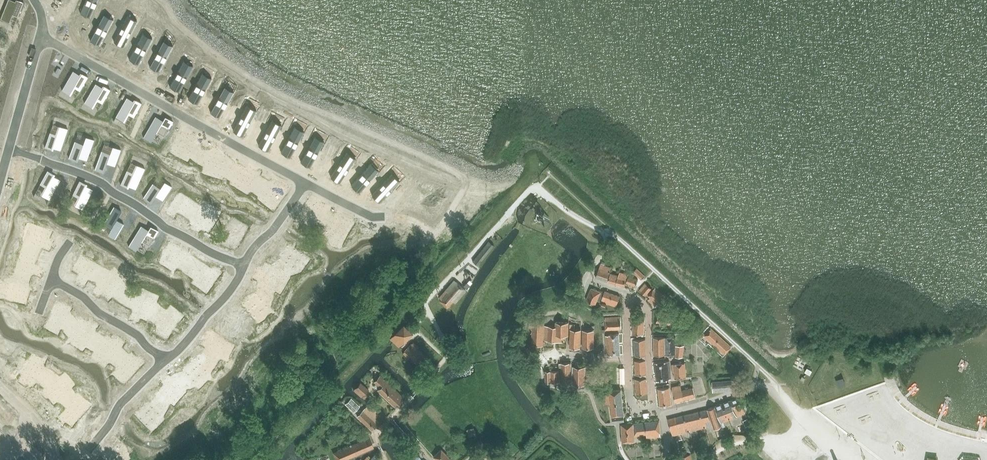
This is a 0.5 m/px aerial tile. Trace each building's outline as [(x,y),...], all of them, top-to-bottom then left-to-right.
[(81,13),(91,17),(98,0),(87,0),(81,13)] [(104,13),(90,39),(99,44),(113,18),(104,13)] [(126,14),(113,40),(122,45),(135,19),(126,14)] [(162,27),(157,39),(163,42),(166,34),(168,35),(170,30),(162,27)] [(140,34),(125,59),(134,65),(149,39),(140,34)] [(159,45),(143,70),(152,76),(167,50),(159,45)] [(184,60),(170,86),(179,91),(193,65),(184,60)] [(78,92),(85,79),(79,76),(78,78),(70,74),(60,92),(68,96),(72,88),(78,92)] [(201,80),(186,106),(195,111),(210,85),(201,80)] [(225,86),(211,112),(220,117),(234,91),(225,86)] [(100,107),(107,95),(101,92),(100,93),(92,89),(82,107),(89,111),(94,104),(100,107)] [(135,114),(142,102),(136,99),(135,101),(127,96),(117,114),(124,119),(129,111),(135,114)] [(248,104),(234,131),(243,136),(257,109),(251,106),(248,104)] [(306,128),(314,109),(308,107),(300,126),(306,128)] [(262,136),(273,119),(264,113),(253,130),(262,136)] [(155,116),(143,137),(144,137),(151,141),(156,131),(164,136),(173,121),(165,117),(163,120),(155,116)] [(273,119),(259,146),(268,151),(282,124),(273,119)] [(113,143),(120,145),(128,125),(121,123),(113,143)] [(295,125),(281,152),(290,156),(304,130),(295,125)] [(283,137),(288,131),(283,127),(278,133),(283,137)] [(60,150),(66,131),(58,128),(55,136),(49,134),(44,147),(51,149),(51,147),(60,150)] [(315,136),(301,162),(310,167),(324,141),(315,136)] [(87,159),(94,140),(94,139),(93,139),(93,140),(86,137),(84,144),(74,141),(69,157),(77,160),(78,156),(87,159)] [(362,145),(377,151),(380,144),(364,138),(362,145)] [(188,141),(180,155),(187,159),(191,152),(198,155),(205,143),(199,140),(195,145),(188,141)] [(301,154),(303,147),(297,145),(294,152),(301,154)] [(103,172),(107,162),(115,165),(121,149),(120,149),(113,147),(110,154),(101,151),(95,168),(103,172)] [(348,152),(331,177),(340,183),(356,158),(348,152)] [(266,160),(281,168),(284,162),(269,154),(266,160)] [(179,159),(171,176),(182,180),(189,163),(179,159)] [(371,163),(352,186),(359,192),(379,170),(371,163)] [(137,187),(145,168),(137,164),(134,173),(127,170),(122,183),(128,185),(129,183),(137,187)] [(44,170),(37,182),(43,185),(38,193),(46,197),(56,179),(49,175),(50,173),(44,170)] [(152,183),(143,197),(151,202),(156,194),(163,199),(172,186),(171,186),(165,182),(160,188),(152,183)] [(274,183),(258,196),(263,203),(274,195),(278,200),(289,192),(285,186),(280,190),(274,183)] [(184,192),(201,201),(205,194),(188,185),(184,192)] [(464,186),(460,194),(466,197),(470,189),(464,186)] [(79,191),(73,203),(79,206),(75,214),(83,218),(92,199),(84,196),(85,194),(79,191)] [(178,197),(169,212),(177,216),(181,208),(187,212),(194,200),(188,196),(185,202),(178,197)] [(124,224),(116,219),(121,210),(113,206),(104,222),(112,227),(109,234),(115,238),(115,239),(124,224)] [(202,212),(194,226),(201,231),(206,223),(212,227),(220,213),(214,209),(209,217),(202,212)] [(60,228),(70,231),(75,213),(68,211),(66,218),(63,217),(60,228)] [(29,223),(26,231),(41,236),(39,243),(55,247),(57,241),(53,239),(55,231),(29,223)] [(227,225),(218,240),(226,244),(230,236),(236,240),(244,226),(238,223),(234,230),(227,225)] [(141,225),(128,246),(129,246),(136,250),(141,241),(149,246),(158,231),(151,226),(149,230),(141,225)] [(94,246),(98,231),(90,230),(87,245),(94,246)] [(478,265),(493,247),(494,245),(488,240),(472,261),(478,265)] [(172,241),(159,264),(166,268),(174,255),(180,259),(188,245),(182,241),(180,245),(172,241)] [(87,245),(79,262),(85,265),(81,273),(89,276),(98,258),(91,254),(93,249),(87,245)] [(288,245),(279,259),(294,268),(303,254),(288,245)] [(109,250),(107,257),(129,263),(131,255),(109,250)] [(18,256),(15,264),(24,267),(22,273),(35,278),(37,271),(35,271),(38,262),(18,256)] [(205,260),(193,278),(200,283),(205,275),(211,279),(219,267),(213,264),(212,265),(205,260)] [(602,261),(600,264),(596,277),(607,281),(611,268),(604,266),(606,263),(602,261)] [(177,277),(182,264),(176,262),(172,275),(177,277)] [(260,267),(254,275),(267,283),(271,277),(282,285),(287,278),(266,264),(263,269),(260,267)] [(108,272),(96,282),(101,288),(104,285),(110,292),(131,273),(125,266),(113,277),(108,272)] [(637,268),(633,271),(642,279),(645,276),(637,268)] [(469,270),(464,285),(468,287),(472,277),(474,275),(469,270)] [(618,275),(611,273),(608,281),(616,284),(624,286),(628,274),(620,271),(618,275)] [(626,283),(636,286),(638,279),(629,275),(626,283)] [(439,297),(441,299),(439,301),(447,308),(453,301),(455,303),(467,291),(454,279),(445,289),(445,290),(439,297)] [(198,291),(200,285),(188,281),(186,286),(198,291)] [(652,288),(645,283),(640,290),(646,295),(652,288)] [(7,284),(5,293),(13,294),(12,301),(26,304),(27,298),(25,297),(27,288),(7,284)] [(659,305),(666,298),(655,287),(648,295),(651,297),(648,300),(655,306),(657,303),(659,305)] [(597,300),(602,302),(601,304),(605,306),(607,304),(616,307),(620,296),(605,291),(604,293),(591,288),(586,300),(596,304),(597,300)] [(145,294),(136,307),(142,311),(144,308),(151,313),(165,294),(158,289),(151,299),(145,294)] [(118,303),(119,296),(98,293),(97,301),(118,303)] [(195,306),(197,300),(178,293),(176,299),(195,306)] [(256,293),(243,304),(254,317),(267,306),(256,293)] [(62,303),(51,321),(59,326),(63,318),(69,322),(77,310),(71,306),(70,308),(62,303)] [(656,323),(674,325),(676,315),(658,312),(656,323)] [(162,318),(154,330),(160,334),(161,332),(168,337),(180,320),(173,315),(168,322),(162,318)] [(605,330),(621,329),(621,317),(605,318),(605,330)] [(83,318),(70,337),(77,342),(83,333),(89,337),(98,324),(92,320),(90,323),(83,318)] [(633,334),(644,334),(645,319),(634,318),(633,334)] [(530,321),(529,328),(531,328),(531,333),(532,333),(532,344),(543,345),(544,340),(544,326),(545,322),(530,321)] [(544,326),(544,340),(564,342),(564,335),(568,335),(569,322),(556,321),(555,326),(544,326)] [(390,338),(399,347),(413,332),(404,323),(390,338)] [(580,347),(581,329),(575,329),(575,324),(570,324),(570,329),(571,329),(570,347),(580,347)] [(731,347),(711,328),(705,335),(716,345),(725,354),(731,347)] [(594,348),(594,330),(583,330),(583,348),(594,348)] [(111,332),(95,355),(102,360),(111,347),(117,351),(126,339),(121,334),(118,338),(111,332)] [(609,334),(609,335),(606,335),(608,354),(620,354),(619,333),(609,334)] [(654,355),(665,354),(665,337),(654,337),(654,355)] [(665,354),(676,354),(676,357),(683,357),(684,345),(676,345),(676,337),(665,337),(665,354)] [(645,339),(634,340),(635,356),(642,355),(643,360),(646,360),(645,355),(646,355),(645,339)] [(417,363),(425,355),(418,349),(420,347),(413,341),(403,353),(409,359),(410,357),(417,363)] [(111,356),(98,365),(103,372),(116,362),(111,356)] [(131,357),(117,373),(124,379),(130,372),(135,377),(144,366),(139,362),(138,363),(131,357)] [(195,358),(183,369),(194,382),(207,371),(195,358)] [(647,374),(646,360),(643,360),(635,360),(636,375),(640,374),(640,378),(646,378),(646,374),(647,374)] [(669,361),(655,362),(657,381),(661,380),(661,382),(667,381),(667,380),(669,379),(671,379),(669,361)] [(571,385),(571,384),(571,373),(571,362),(559,363),(559,367),(561,367),(561,385),(571,385)] [(685,362),(673,363),(672,364),(672,373),(674,372),(675,378),(686,377),(685,362)] [(24,370),(18,383),(24,386),(25,384),(33,388),(42,369),(34,365),(30,373),(24,370)] [(585,384),(585,366),(572,366),(572,373),(571,373),(571,384),(573,384),(573,385),(585,384)] [(625,367),(617,368),(619,385),(626,385),(625,367)] [(586,369),(586,379),(592,379),(592,376),(596,375),(596,369),(586,369)] [(560,382),(559,371),(546,371),(546,382),(560,382)] [(377,390),(395,406),(404,397),(380,374),(373,381),(379,387),(377,390)] [(640,378),(635,379),(637,394),(647,393),(646,378),(640,378)] [(165,388),(160,393),(173,406),(178,401),(173,397),(180,391),(169,380),(162,386),(165,388)] [(713,381),(714,391),(734,389),(734,380),(713,381)] [(369,389),(360,382),(353,390),(362,397),(365,399),(367,396),(365,394),(369,389)] [(53,384),(42,393),(46,398),(48,397),(54,404),(70,390),(64,384),(58,389),(57,389),(56,387),(53,384)] [(672,387),(675,401),(684,399),(682,390),(680,384),(672,387)] [(671,404),(669,387),(658,388),(660,405),(671,404)] [(693,387),(682,390),(684,399),(695,396),(693,387)] [(606,404),(610,404),(612,417),(624,415),(621,389),(609,391),(609,394),(605,394),(606,404)] [(738,397),(723,403),(729,419),(745,412),(738,397)] [(345,404),(354,412),(360,406),(351,398),(345,404)] [(723,427),(726,426),(724,422),(723,421),(729,419),(723,403),(709,409),(713,425),(714,428),(721,426),(722,429),(724,429),(723,427)] [(149,404),(137,416),(149,428),(161,416),(149,404)] [(357,416),(372,431),(380,422),(376,418),(379,414),(368,404),(357,416)] [(68,408),(59,419),(64,423),(66,422),(72,427),(86,412),(79,406),(73,413),(68,408)] [(705,427),(713,425),(709,409),(708,409),(701,411),(705,427)] [(697,429),(705,427),(701,411),(693,413),(697,429)] [(689,431),(697,429),(693,413),(685,415),(689,431)] [(685,415),(677,417),(681,433),(689,431),(685,415)] [(673,435),(681,433),(677,417),(667,419),(673,435)] [(645,422),(646,435),(647,437),(660,436),(659,420),(645,422)] [(635,436),(646,435),(645,422),(634,423),(635,436)] [(634,423),(621,424),(623,442),(635,440),(635,436),(634,423)] [(466,429),(469,437),(476,434),(473,426),(466,429)] [(369,437),(333,452),(336,459),(345,459),(374,448),(369,437)] [(105,458),(108,459),(125,459),(129,455),(116,444),(105,458)] [(433,456),(436,459),(452,459),(441,448),(433,456)]
